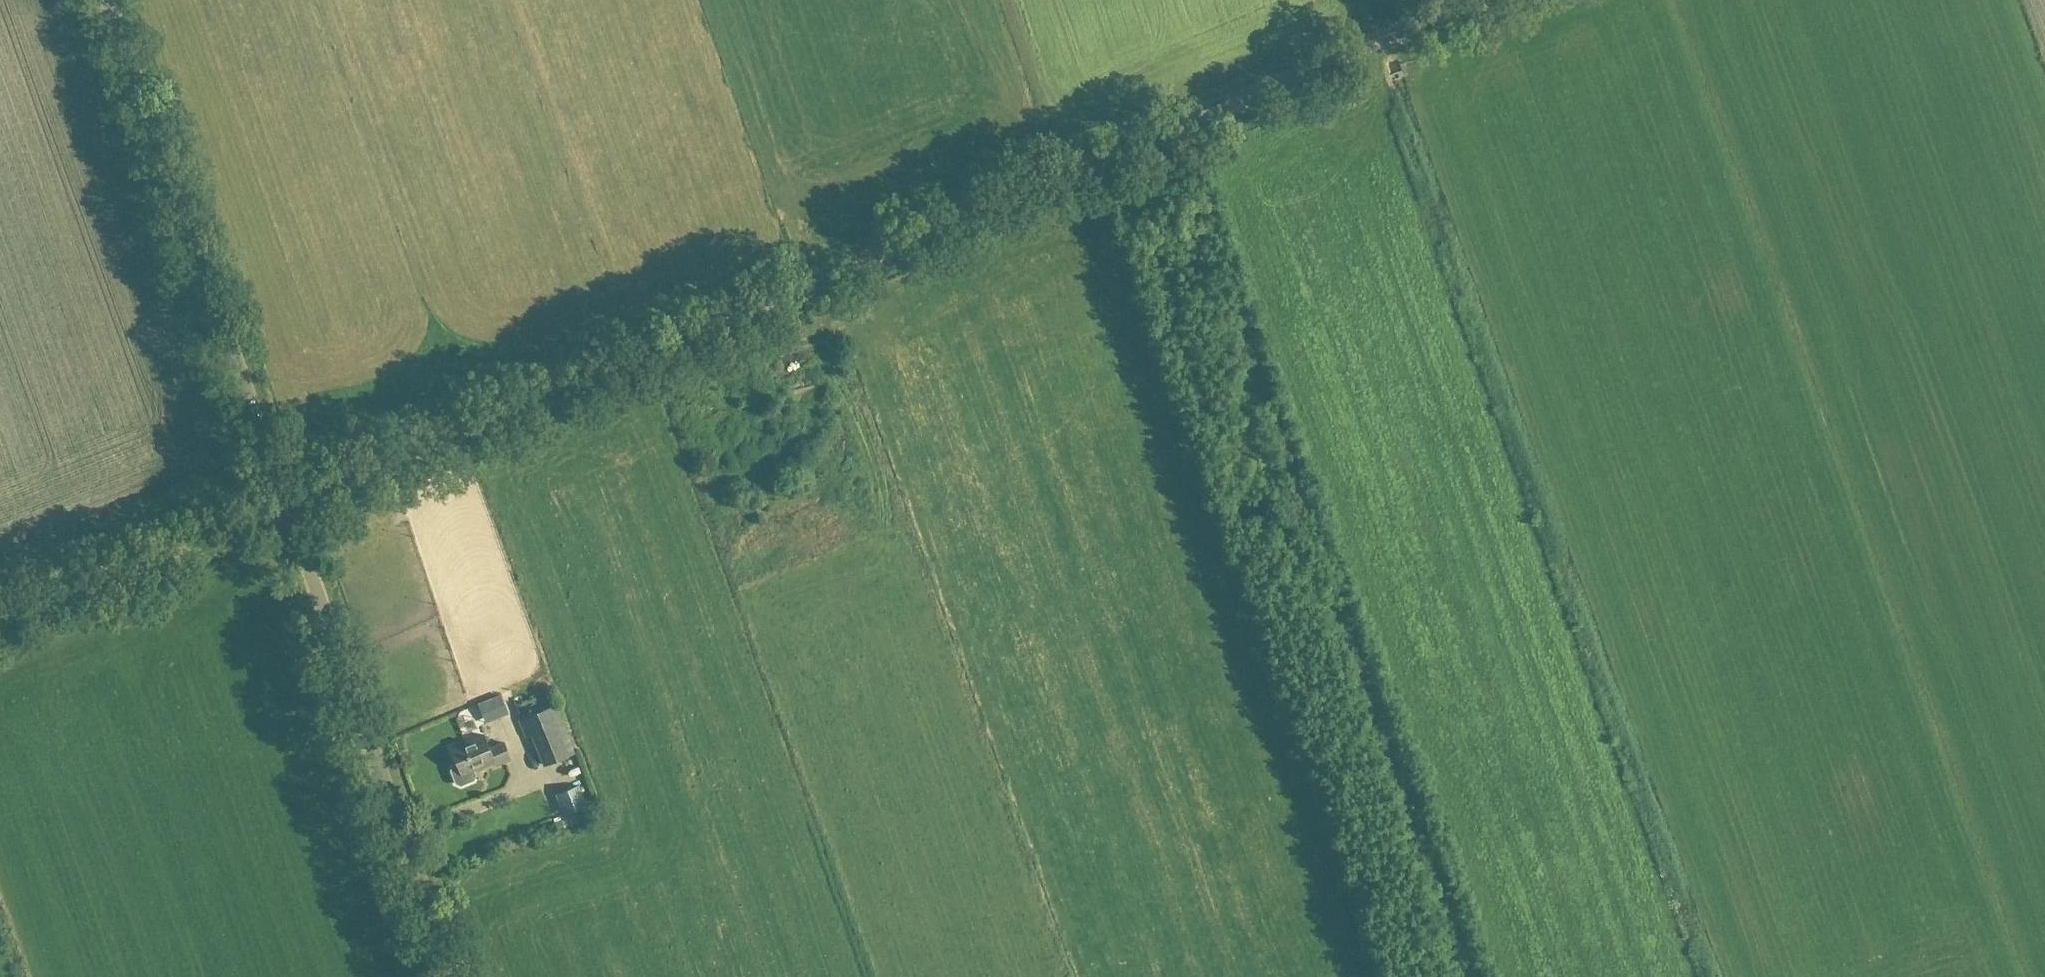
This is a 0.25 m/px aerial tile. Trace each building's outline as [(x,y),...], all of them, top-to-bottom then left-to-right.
[(499,697),(476,706),(481,718),(493,713),(496,720),(507,716),(499,697)] [(553,708),(517,723),(523,738),(529,735),(542,766),(572,754),(553,708)] [(474,777),(472,772),(491,765),(492,768),(509,762),(501,742),(487,748),(483,736),(448,749),(455,766),(451,767),(449,773),(454,786),(459,788),(472,782),(474,777)] [(585,807),(577,787),(554,797),(560,811),(563,809),(566,815),(585,807)]
